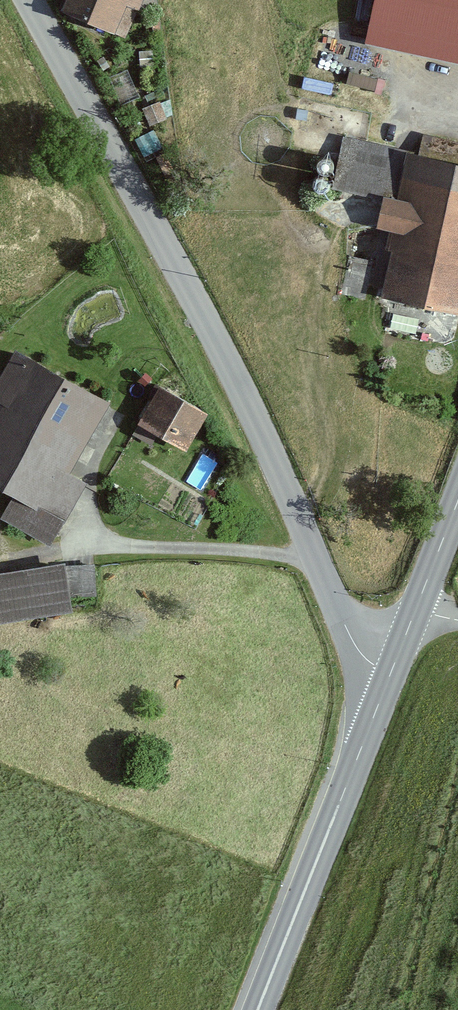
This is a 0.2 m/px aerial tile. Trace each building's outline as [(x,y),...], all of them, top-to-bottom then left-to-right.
[(65,11),(124,36),(140,0),(70,0),(65,11)] [(354,46),(457,67),(457,0),(363,0),(354,46)] [(376,296),(457,313),(457,312),(457,172),(403,160),(394,202),(372,198),(366,226),(388,237),(376,296)] [(7,496),(0,509),(0,518),(45,542),(79,480),(63,472),(102,401),(6,348),(0,359),(0,492),(7,496)] [(151,385),(131,426),(182,452),(203,411),(151,385)] [(0,568),(0,626),(66,615),(57,559),(0,568)] [(98,562),(82,560),(79,585),(95,587),(98,562)]
